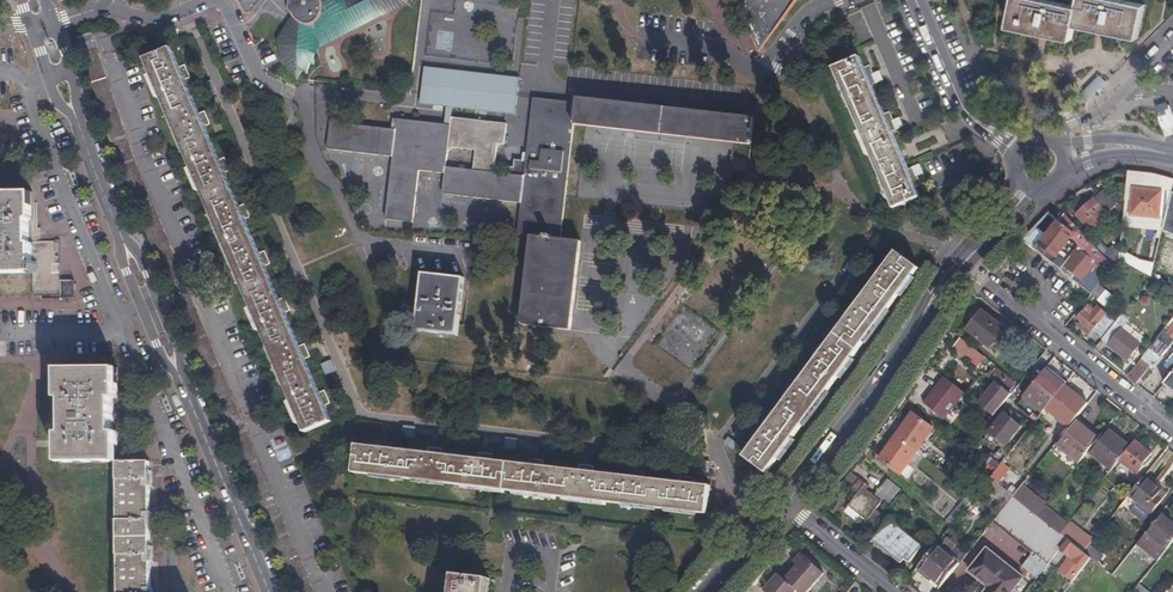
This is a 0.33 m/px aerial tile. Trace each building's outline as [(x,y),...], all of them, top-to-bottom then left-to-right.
[(297,80),(303,70),(307,74),(310,63),(315,65),(314,54),(320,55),(315,44),(320,42),(321,44),(357,28),(388,10),(404,2),(408,5),(411,0),(290,0),(289,9),(294,15),(296,18),(291,22),(289,19),(277,40),(281,63),(297,80)] [(451,1),(446,0),(427,0),(421,53),(444,55),(451,1)] [(758,53),(797,0),(793,0),(764,0),(764,1),(760,0),(735,0),(758,53)] [(1078,8),(1043,0),(1017,0),(1011,27),(1027,30),(1028,28),(1040,30),(1039,33),(1049,35),(1050,32),(1072,37),(1075,22),(1097,27),(1097,30),(1108,32),(1108,29),(1119,31),(1119,35),(1134,38),(1141,5),(1120,0),(1080,0),(1078,8)] [(91,32),(76,37),(87,71),(120,170),(123,177),(141,219),(168,285),(183,278),(135,162),(135,160),(107,77),(93,37),(91,32)] [(182,75),(187,73),(184,66),(179,68),(171,48),(145,59),(305,434),(331,422),(325,407),(323,401),(327,400),(324,393),(320,395),(305,360),(303,356),(307,354),(304,346),(300,348),(285,314),(283,309),(287,307),(285,300),(280,302),(265,267),(263,262),(267,260),(264,253),(259,254),(245,220),(243,215),(247,213),(244,206),(239,208),(224,173),(222,168),(227,166),(224,159),(219,161),(204,126),(202,122),(207,120),(204,112),(199,114),(184,79),(182,75)] [(894,209),(920,198),(911,178),(909,173),(914,170),(911,163),(906,166),(891,130),(889,125),(894,123),(891,116),(885,118),(871,84),(869,79),(874,77),(871,69),(866,72),(860,57),(834,68),(894,209)] [(446,107),(444,125),(396,119),(396,120),(392,119),(391,129),(330,123),(326,151),(392,158),(385,220),(412,223),(419,171),(444,174),(442,195),(521,204),(518,235),(531,236),(520,326),(571,331),(580,242),(560,240),(573,125),(751,146),(754,118),(576,98),(575,103),(533,98),(526,154),(522,153),(521,161),(514,160),(512,168),(505,167),(505,174),(493,173),(496,144),(504,145),(506,124),(451,118),(452,108),(515,115),(519,78),(423,67),(419,104),(446,107)] [(1101,75),(1083,92),(1090,100),(1108,83),(1101,75)] [(1172,134),(1172,109),(1172,104),(1157,109),(1166,136),(1172,134)] [(924,160),(936,188),(968,175),(957,147),(924,160)] [(1172,191),(1172,185),(1172,179),(1150,173),(1128,170),(1125,200),(1132,201),(1131,214),(1159,218),(1162,191),(1172,192),(1172,191)] [(1163,230),(1172,234),(1172,192),(1172,191),(1172,192),(1170,197),(1163,230)] [(71,280),(57,280),(57,241),(31,241),(31,243),(28,243),(28,218),(31,219),(31,192),(0,192),(0,272),(31,272),(31,295),(57,295),(57,298),(71,298),(71,280)] [(1108,214),(1093,199),(1076,215),(1091,231),(1108,214)] [(1025,240),(1092,294),(1099,284),(1114,266),(1104,256),(1078,229),(1074,233),(1052,216),(1048,216),(1035,229),(1025,240)] [(1119,259),(1119,260),(1120,254),(1113,246),(1104,256),(1114,266),(1119,259)] [(767,474),(919,269),(896,252),(886,265),(882,270),(878,267),(873,273),(878,276),(855,306),(852,311),(847,307),(843,314),(848,317),(825,347),(822,352),(817,348),(813,354),(818,358),(795,388),(791,392),(787,389),(782,395),(787,399),(765,429),(761,434),(757,430),(752,437),(756,440),(744,457),(767,474)] [(1152,274),(1155,265),(1140,259),(1137,269),(1152,274)] [(457,336),(464,278),(422,274),(415,332),(457,336)] [(1099,284),(1092,294),(1106,305),(1113,296),(1099,284)] [(1004,331),(992,322),(994,320),(975,304),(965,318),(972,324),(967,330),(990,349),(1004,331)] [(1078,318),(1083,322),(1079,326),(1089,334),(1092,330),(1100,337),(1115,321),(1098,307),(1095,311),(1089,306),(1078,318)] [(1128,320),(1121,315),(1102,340),(1128,361),(1141,344),(1121,329),(1128,320)] [(1163,330),(1156,340),(1168,349),(1172,342),(1172,318),(1163,330)] [(985,357),(962,338),(954,349),(977,367),(985,357)] [(1145,362),(1141,358),(1127,376),(1136,384),(1148,369),(1143,365),(1145,362)] [(326,375),(336,371),(332,360),(322,364),(326,375)] [(1024,396),(1043,413),(1067,383),(1047,367),(1024,396)] [(57,368),(58,398),(63,398),(63,402),(78,418),(117,379),(116,368),(57,368)] [(995,382),(978,403),(993,416),(1011,394),(1008,392),(1014,385),(995,369),(988,377),(995,382)] [(1172,391),(1172,375),(1165,385),(1172,391)] [(944,377),(924,404),(944,419),(965,393),(944,377)] [(78,418),(63,402),(63,434),(58,434),(59,463),(117,462),(117,434),(112,434),(112,399),(117,399),(117,379),(78,418)] [(994,416),(983,430),(1005,447),(1022,426),(1000,409),(994,416)] [(913,414),(896,437),(917,453),(934,430),(913,414)] [(1057,443),(1080,461),(1089,450),(1099,438),(1076,419),(1057,443)] [(1089,450),(1112,470),(1119,460),(1129,448),(1106,428),(1099,438),(1089,450)] [(274,450),(287,447),(284,435),(271,438),(274,450)] [(917,453),(896,437),(880,460),(900,476),(917,453)] [(1135,440),(1129,448),(1119,460),(1136,475),(1143,467),(1141,465),(1151,454),(1135,440)] [(706,515),(710,487),(694,485),(689,484),(689,479),(681,477),(681,483),(643,479),(638,478),(639,473),(631,472),(630,477),(593,473),(588,472),(588,467),(581,466),(580,471),(542,467),(537,466),(537,461),(530,460),(530,466),(492,461),(486,460),(487,455),(480,454),(479,460),(441,455),(436,455),(437,449),(429,448),(428,454),(391,449),(386,449),(386,443),(378,442),(378,448),(356,445),(353,473),(706,515)] [(1016,446),(1006,458),(1013,463),(1023,451),(1016,446)] [(1006,458),(1002,463),(1026,481),(1030,476),(1013,463),(1006,458)] [(117,462),(118,591),(147,591),(146,589),(150,589),(150,588),(150,562),(150,561),(146,561),(146,548),(149,548),(149,547),(149,528),(149,527),(146,527),(146,514),(149,514),(149,513),(149,487),(149,486),(146,486),(146,473),(149,473),(149,472),(149,462),(117,462)] [(996,471),(990,478),(1014,496),(1022,486),(1026,481),(1002,463),(996,471)] [(990,466),(968,495),(973,499),(983,487),(990,478),(996,471),(990,466)] [(851,472),(849,474),(858,481),(860,479),(851,472)] [(1145,475),(1129,495),(1151,513),(1162,499),(1157,494),(1162,489),(1145,475)] [(990,478),(983,487),(1006,506),(1014,496),(990,478)] [(860,479),(858,481),(853,488),(859,492),(848,505),(866,521),(881,501),(886,506),(900,489),(888,479),(875,496),(864,487),(866,484),(860,479)] [(1022,486),(1014,496),(1037,515),(1045,505),(1022,486)] [(968,495),(945,523),(951,527),(956,522),(973,499),(968,495)] [(1006,506),(995,520),(1018,539),(1037,515),(1014,496),(1006,506)] [(1045,505),(1037,515),(1060,534),(1068,524),(1045,505)] [(1146,531),(1167,547),(1172,540),(1172,527),(1170,525),(1172,522),(1161,513),(1146,531)] [(1060,534),(1037,515),(1018,539),(1049,563),(1060,550),(1067,540),(1060,534)] [(891,518),(873,541),(901,563),(905,558),(909,562),(921,548),(902,531),(904,528),(891,518)] [(938,548),(936,546),(933,550),(918,568),(942,586),(960,564),(948,555),(956,545),(947,538),(938,548)] [(1083,552),(1067,540),(1060,550),(1073,561),(1075,559),(1081,563),(1076,570),(1072,567),(1066,574),(1074,580),(1091,559),(1083,552)] [(1099,563),(1105,556),(1091,545),(1085,552),(1099,563)] [(1001,560),(987,549),(969,571),(983,582),(975,591),(976,591),(1001,560)] [(798,591),(809,591),(824,574),(801,554),(793,563),(798,568),(786,581),(798,591)] [(976,591),(1012,591),(1023,578),(1001,560),(976,591)] [(798,591),(786,581),(778,575),(765,591),(766,591),(798,591)] [(487,580),(456,576),(454,591),(485,591),(487,580)] [(1138,583),(1132,591),(1150,591),(1138,583)]
